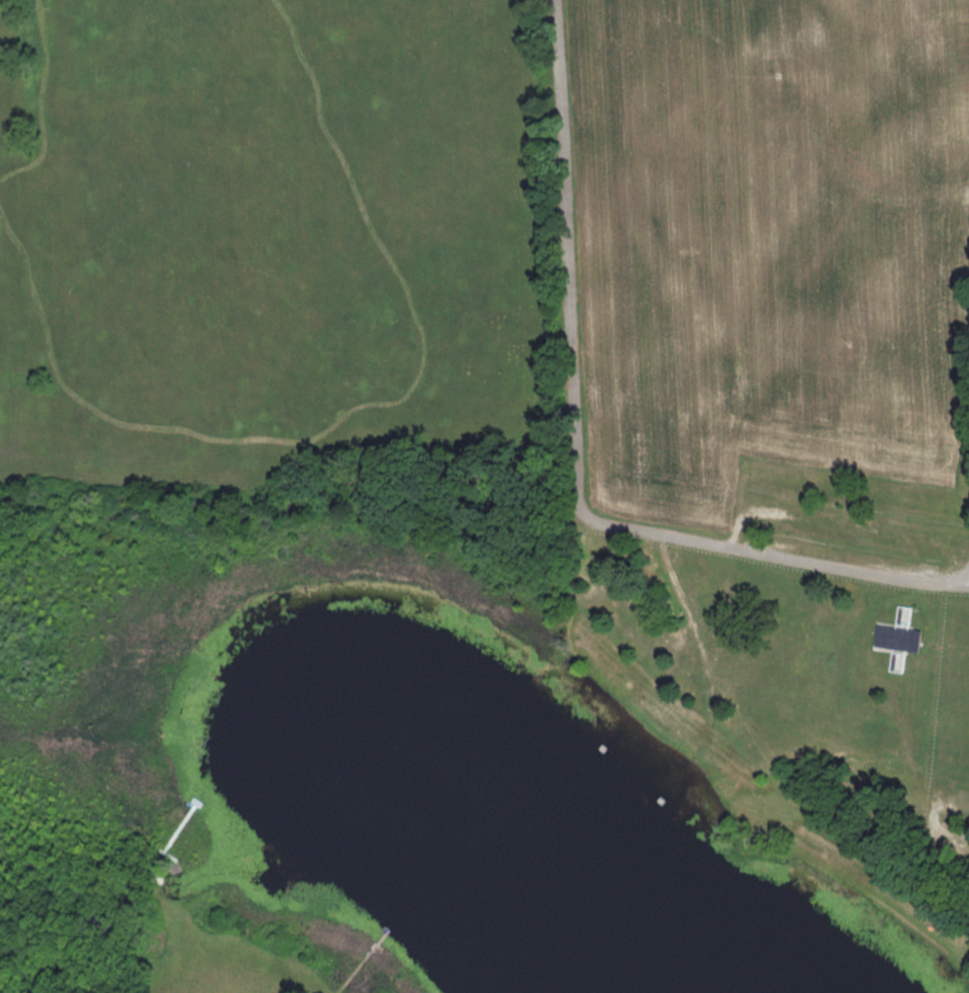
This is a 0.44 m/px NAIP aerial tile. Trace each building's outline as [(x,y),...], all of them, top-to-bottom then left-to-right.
[(899,607),(896,628),(878,626),(875,648),(892,650),(889,672),(903,674),(906,652),(919,654),(922,632),(909,630),(911,609),(899,607)]
